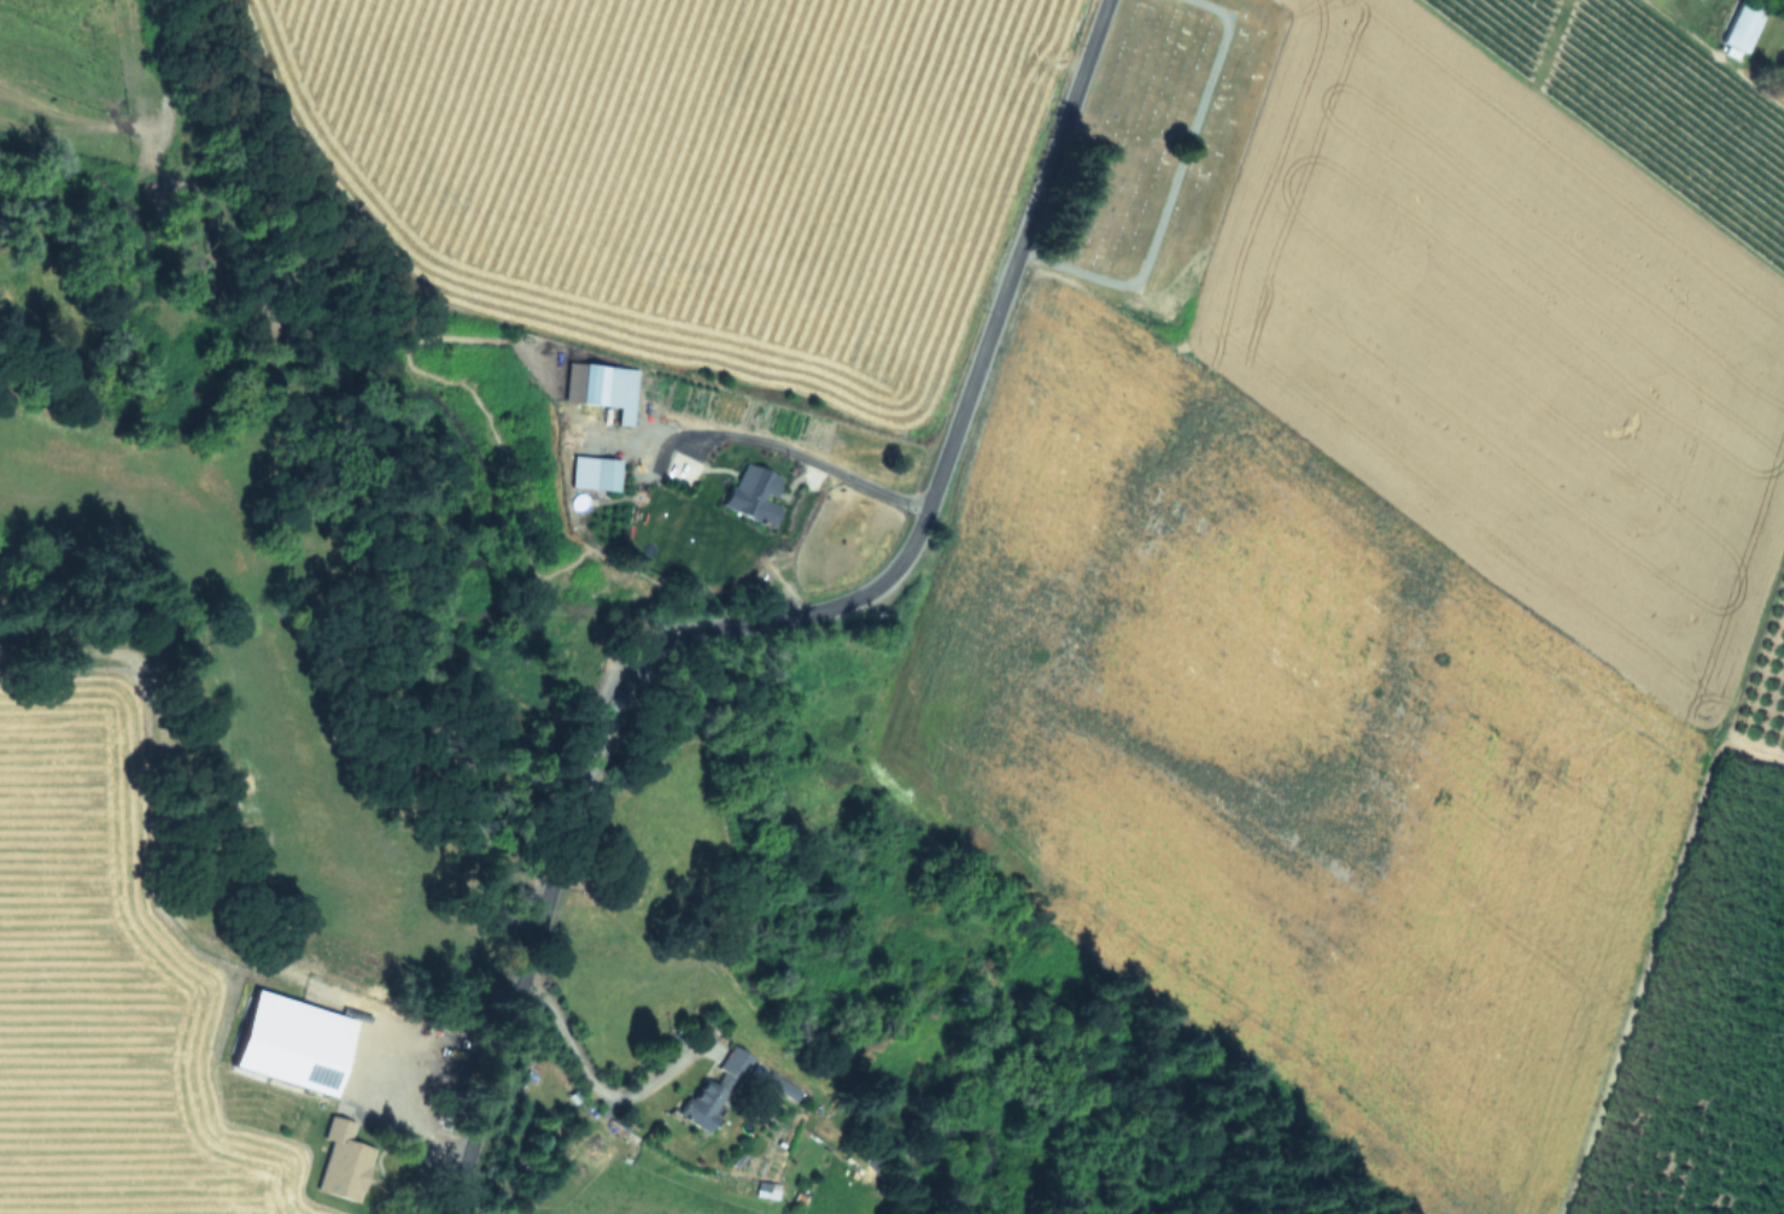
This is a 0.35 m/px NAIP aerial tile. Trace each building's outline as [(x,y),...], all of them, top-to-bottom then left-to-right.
[(1720,40),(1745,52),(1763,13),(1739,1),(1720,40)] [(636,366),(564,362),(562,401),(617,404),(616,423),(633,424),(636,366)] [(569,486),(617,490),(620,458),(571,454),(569,486)] [(779,476),(741,460),(721,505),(767,525),(776,502),(769,499),(779,476)] [(255,981),(230,1056),(333,1092),(355,1015),(255,981)] [(749,1054),(730,1043),(717,1068),(721,1070),(713,1083),(700,1075),(678,1113),(706,1129),(749,1054)] [(799,1087),(766,1072),(761,1083),(794,1099),(799,1087)] [(314,1188),(358,1200),(372,1145),(347,1139),(352,1120),(327,1113),(321,1136),(327,1138),(314,1188)] [(754,1194),(775,1198),(778,1183),(757,1179),(754,1194)]
